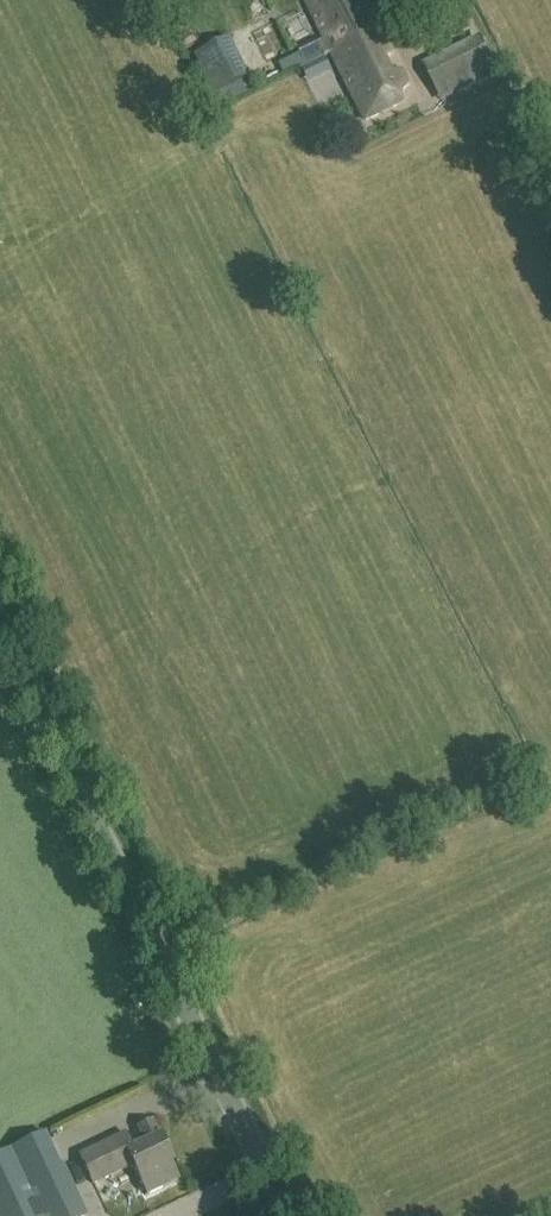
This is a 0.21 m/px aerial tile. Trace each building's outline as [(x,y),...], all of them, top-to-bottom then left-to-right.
[(381,27),(368,0),(306,0),(331,52),(381,27)] [(263,62),(280,54),(265,21),(248,29),(263,62)] [(381,27),(331,52),(366,122),(404,104),(403,97),(401,91),(409,87),(401,71),(391,72),(385,59),(394,53),(381,27)] [(303,63),(315,48),(306,40),(293,54),(303,63)] [(435,89),(488,65),(478,42),(424,65),(435,89)] [(240,58),(202,76),(212,98),(217,95),(222,105),(248,93),(243,83),(250,80),(240,58)] [(172,1162),(152,1120),(135,1128),(142,1143),(131,1148),(123,1132),(78,1154),(92,1183),(131,1165),(146,1195),(177,1180),(169,1163),(172,1162)] [(43,1133),(0,1153),(0,1215),(84,1215),(85,1215),(61,1163),(59,1164),(43,1133)]
